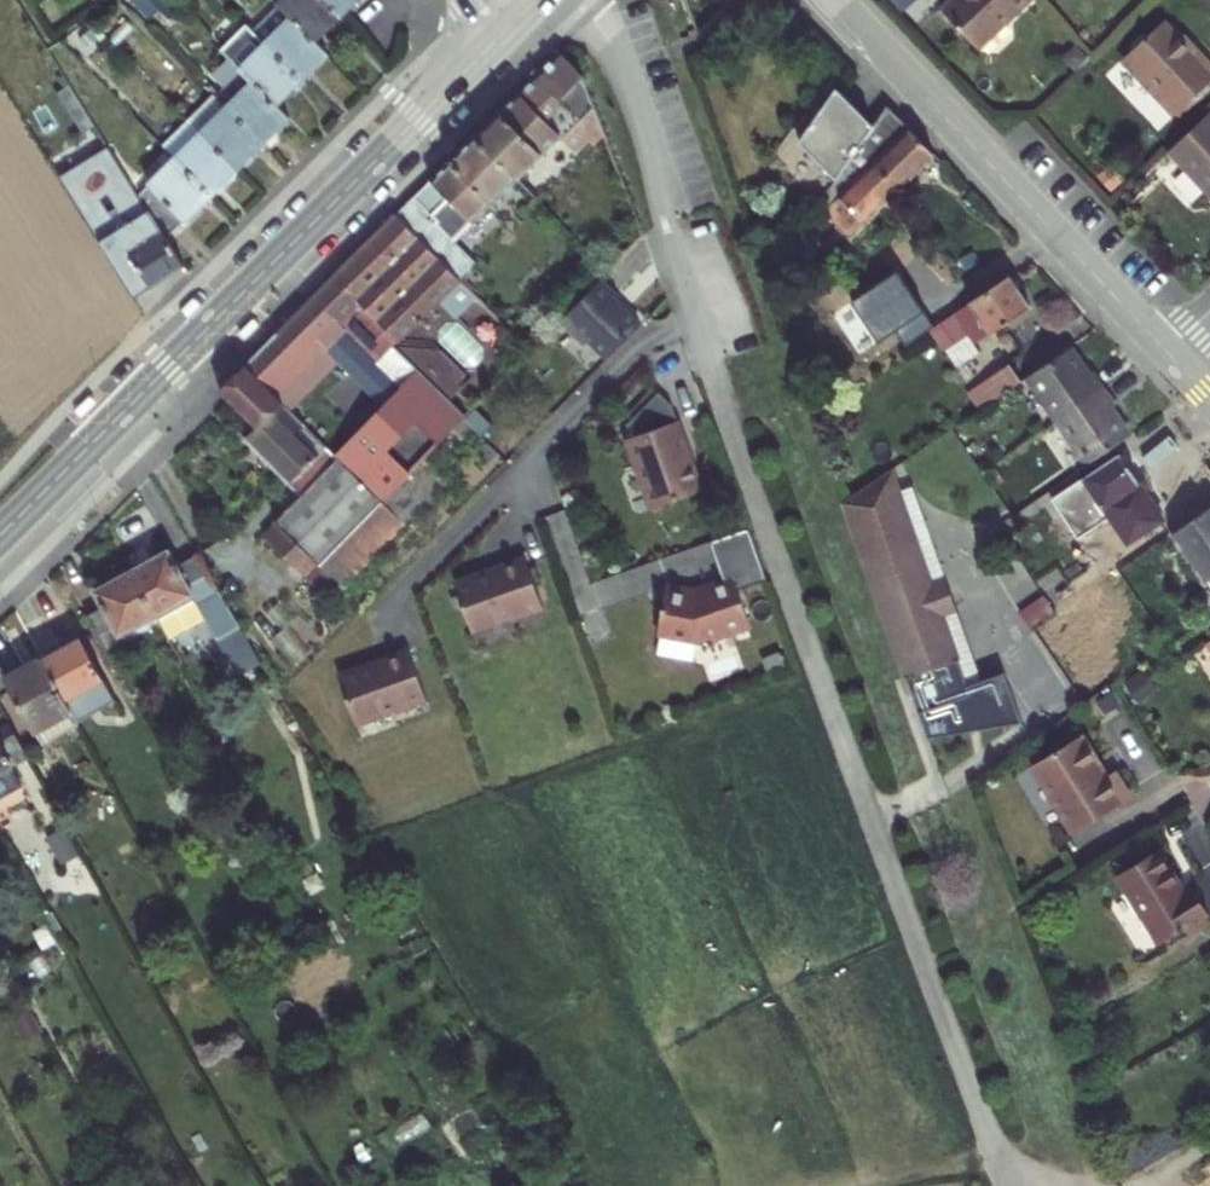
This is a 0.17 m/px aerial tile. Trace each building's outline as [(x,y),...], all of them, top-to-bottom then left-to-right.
[(280,4),(315,40),(340,15),(326,0),(284,0),(280,4)] [(340,15),(355,0),(326,0),(340,15)] [(941,1),(978,41),(1022,0),(942,0),(941,1)] [(280,4),(254,30),(302,79),(328,53),(315,40),(280,4)] [(1169,23),(1127,61),(1178,115),(1209,86),(1209,60),(1199,49),(1196,52),(1169,23)] [(228,55),(231,58),(277,104),(302,79),(254,30),(228,55)] [(516,179),(563,139),(560,136),(595,109),(584,77),(560,52),(475,136),(516,179)] [(231,58),(205,83),(263,143),(289,117),(277,104),(231,58)] [(202,80),(176,106),(237,168),(263,143),(205,83),(202,80)] [(870,121),(834,88),(793,132),(830,167),(841,155),(846,149),(867,124),(870,121)] [(900,185),(935,151),(912,127),(887,101),(870,121),(867,124),(888,147),(875,161),(898,186),(900,185)] [(150,132),(176,158),(210,195),(237,168),(176,106),(150,132)] [(1171,152),(1209,196),(1209,116),(1171,152)] [(452,241),(471,222),(472,222),(516,179),(475,136),(397,214),(458,279),(475,263),(452,241)] [(105,139),(85,151),(104,182),(99,184),(122,222),(146,207),(105,139)] [(841,155),(851,165),(856,159),(846,149),(841,155)] [(851,165),(841,155),(830,167),(821,178),(805,193),(847,238),(898,186),(875,161),(860,174),(851,165)] [(184,220),(210,195),(176,158),(150,184),(184,220)] [(167,238),(184,220),(150,184),(140,194),(167,238)] [(397,214),(312,298),(377,362),(419,321),(440,300),(463,325),(483,305),(458,279),(397,214)] [(146,221),(120,237),(151,287),(165,278),(185,266),(167,238),(156,222),(149,227),(146,221)] [(589,340),(608,358),(641,324),(614,298),(618,294),(602,278),(561,319),(585,343),(589,340)] [(1032,308),(1012,278),(951,316),(964,337),(970,334),(976,343),(1032,308)] [(957,308),(948,295),(918,314),(927,328),(957,308)] [(312,298),(305,305),(393,395),(402,386),(377,362),(312,298)] [(305,305),(299,312),(340,356),(387,402),(393,395),(305,305)] [(268,342),(246,364),(289,407),(340,356),(299,312),(268,342)] [(964,337),(951,316),(931,329),(944,349),(964,337)] [(970,334),(964,337),(976,356),(982,352),(976,343),(970,334)] [(976,356),(964,337),(944,349),(955,368),(976,356)] [(1037,370),(1092,454),(1101,448),(1133,428),(1118,405),(1123,399),(1100,364),(1094,367),(1078,342),(1037,370)] [(335,455),(289,407),(246,364),(220,390),(256,427),(355,529),(382,501),(335,455)] [(989,401),(1018,383),(1007,364),(977,382),(989,401)] [(387,402),(335,455),(382,501),(418,464),(453,430),(465,418),(417,371),(402,386),(393,395),(387,402)] [(466,443),(520,388),(507,375),(465,418),(453,430),(466,443)] [(624,442),(652,514),(709,497),(685,422),(659,385),(627,415),(636,441),(624,442)] [(355,529),(256,427),(247,436),(303,493),(275,522),(293,539),(282,549),(292,559),(302,548),(319,565),(355,529)] [(1111,462),(1056,497),(1080,533),(1114,512),(1129,536),(1163,516),(1124,454),(1111,462)] [(422,514),(445,490),(418,464),(382,501),(405,523),(418,511),(422,514)] [(907,527),(886,471),(843,500),(928,741),(1021,722),(1003,673),(966,687),(940,616),(928,585),(907,527)] [(331,599),(377,552),(405,523),(382,501),(355,529),(319,565),(308,576),(331,599)] [(1209,592),(1209,512),(1176,534),(1209,592)] [(928,585),(940,616),(954,611),(920,522),(907,527),(928,585)] [(156,617),(191,596),(198,607),(217,640),(241,627),(198,555),(177,566),(169,550),(132,570),(156,617)] [(527,558),(455,583),(475,638),(546,614),(527,558)] [(94,590),(103,607),(86,616),(110,659),(127,648),(120,637),(156,617),(132,570),(94,590)] [(694,590),(669,583),(659,643),(701,649),(755,633),(736,576),(694,590)] [(198,607),(191,596),(156,617),(162,628),(198,607)] [(1029,630),(1037,624),(1054,614),(1043,596),(1017,612),(1029,630)] [(127,648),(162,628),(156,617),(120,637),(127,648)] [(104,679),(80,636),(42,658),(65,700),(104,679)] [(410,650),(340,675),(356,729),(430,706),(410,650)] [(65,700),(42,658),(4,678),(34,731),(35,731),(71,711),(65,700)] [(43,745),(79,725),(71,711),(35,731),(43,745)] [(9,723),(0,728),(0,799),(40,778),(9,723)] [(1102,756),(1086,732),(1039,765),(1080,830),(1137,793),(1120,767),(1107,775),(1097,760),(1102,756)] [(1164,844),(1123,868),(1166,943),(1184,932),(1209,918),(1209,905),(1197,883),(1191,887),(1164,844)] [(1184,932),(1188,939),(1209,926),(1209,918),(1184,932)]
